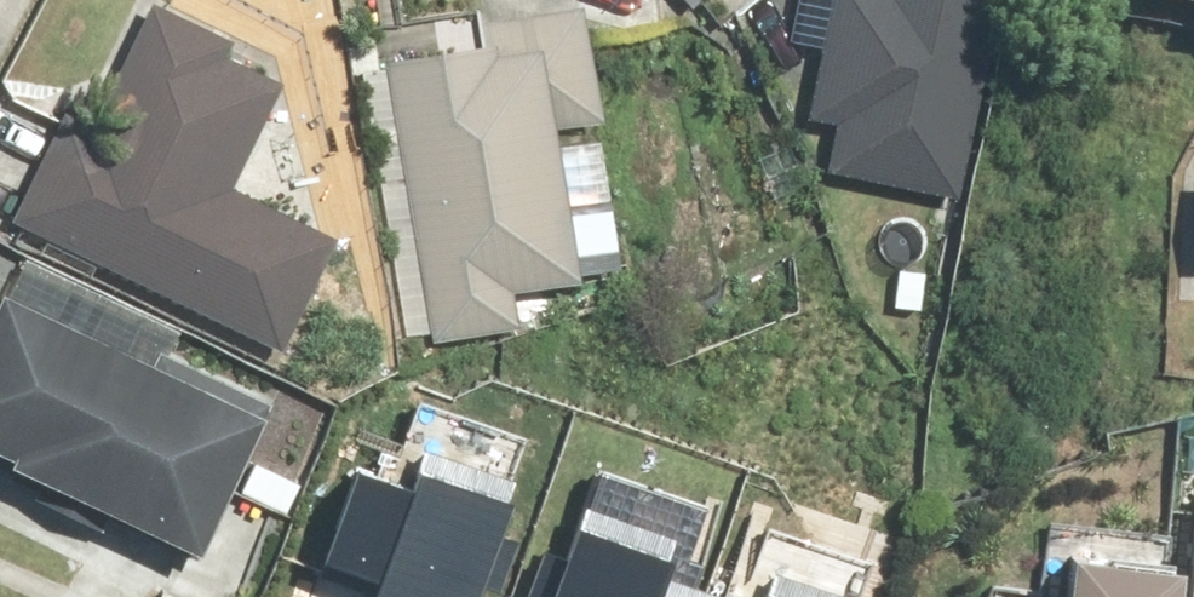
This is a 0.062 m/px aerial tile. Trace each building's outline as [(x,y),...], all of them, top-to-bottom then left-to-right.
[(21,218),(293,349),(349,233),(244,182),(294,79),(235,50),(243,35),(170,0),(158,0),(99,122),(74,109),(21,218)] [(1005,0),(840,0),(816,111),(845,118),(834,165),(964,193),(1005,0)] [(392,53),(440,338),(532,322),(525,283),(602,270),(563,35),(515,43),(513,33),(392,53)] [(23,282),(0,330),(0,444),(217,544),(283,402),(23,282)] [(324,564),(381,588),(377,596),(485,596),(532,486),(433,445),(413,494),(362,473),(324,564)] [(664,586),(683,536),(582,500),(546,596),(695,596),(664,586)] [(1107,527),(1097,596),(1193,596),(1193,539),(1107,527)] [(773,569),(763,596),(851,596),(773,569)]
